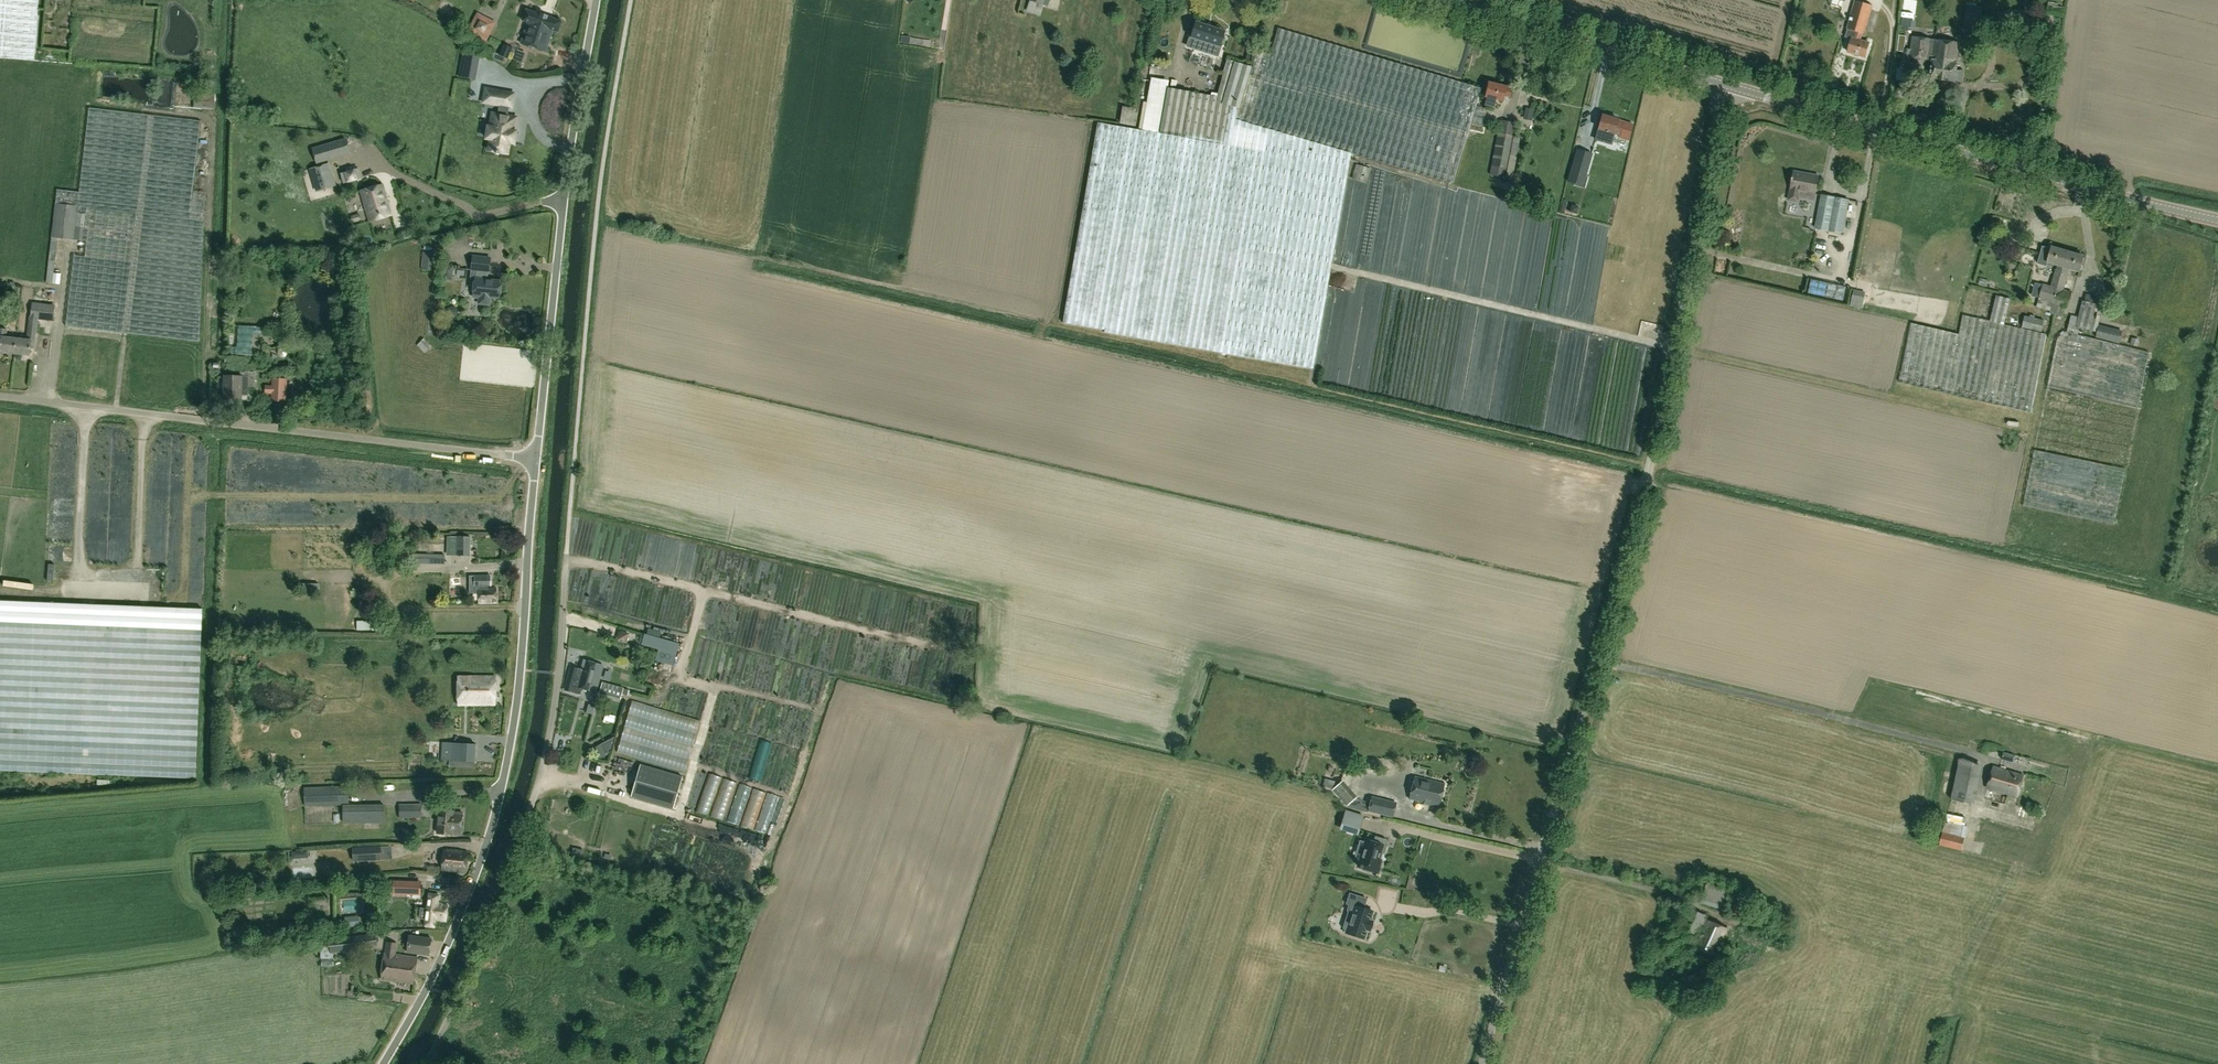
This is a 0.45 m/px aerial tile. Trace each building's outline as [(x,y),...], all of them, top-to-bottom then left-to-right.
[(33,60),(38,0),(0,0),(0,57),(33,60)] [(1025,11),(1039,15),(1042,5),(1048,6),(1050,0),(1029,0),(1025,11)] [(1845,0),(1831,0),(1830,6),(1842,10),(1845,0)] [(1861,40),(1863,34),(1865,34),(1874,6),(1855,0),(1846,29),(1847,29),(1845,36),(1852,38),(1848,53),(1866,58),(1870,43),(1861,40)] [(1915,27),(1918,4),(1904,2),(1901,25),(1915,27)] [(2063,8),(2057,7),(2057,4),(2048,2),(2046,14),(2062,17),(2063,8)] [(1981,33),(1984,8),(1965,5),(1962,31),(1981,33)] [(527,23),(553,31),(558,33),(562,21),(526,10),(522,21),(527,23)] [(467,32),(486,42),(496,23),(477,13),(467,32)] [(1191,37),(1188,46),(1197,49),(1199,40),(1208,43),(1206,48),(1217,51),(1219,46),(1220,46),(1224,33),(1213,29),(1213,28),(1196,22),(1191,37)] [(553,31),(527,23),(521,43),(546,52),(553,31)] [(1257,50),(1251,67),(1235,62),(1227,60),(1217,97),(1168,88),(1160,134),(1098,123),(1063,323),(1105,330),(1104,333),(1313,369),(1351,154),(1453,184),(1472,121),(1482,123),(1487,109),(1476,106),(1482,88),(1278,29),(1271,54),(1257,50)] [(1910,63),(1911,58),(1932,60),(1931,61),(1932,61),(1930,79),(1962,83),(1963,71),(1957,70),(1958,64),(1961,43),(1934,40),(1913,38),(1911,50),(1903,49),(1902,62),(1910,63)] [(508,59),(512,48),(502,44),(498,55),(508,59)] [(470,86),(471,80),(456,77),(455,84),(470,86)] [(1493,107),(1495,100),(1502,101),(1503,96),(1509,97),(1511,89),(1505,88),(1506,87),(1489,83),(1485,97),(1487,98),(1485,104),(1493,107)] [(193,109),(214,110),(215,93),(210,92),(210,90),(195,89),(193,109)] [(499,155),(499,152),(507,154),(511,143),(517,143),(520,128),(517,126),(519,115),(509,112),(509,107),(511,107),(513,94),(483,89),(481,102),(499,105),(497,117),(494,116),(492,128),(488,127),(486,139),(490,139),(488,150),(496,152),(496,154),(499,155)] [(1119,124),(1135,127),(1138,110),(1122,107),(1119,124)] [(1532,121),(1534,109),(1525,108),(1523,119),(1532,121)] [(57,190),(46,283),(60,284),(61,274),(54,273),(58,239),(84,242),(87,242),(85,253),(73,251),(73,256),(66,326),(199,342),(206,193),(192,192),(201,121),(115,112),(89,109),(80,193),(57,190)] [(1618,121),(1618,120),(1602,115),(1598,128),(1600,129),(1598,135),(1612,139),(1612,140),(1618,142),(1619,138),(1628,141),(1633,125),(1618,121)] [(1499,120),(1489,174),(1513,178),(1519,143),(1512,142),(1516,123),(1499,120)] [(318,147),(322,161),(350,153),(346,139),(318,147)] [(1584,185),(1594,153),(1578,148),(1568,181),(1584,185)] [(342,164),(344,177),(357,175),(355,162),(342,164)] [(336,187),(330,163),(310,169),(316,193),(336,187)] [(1364,192),(1371,168),(1356,164),(1349,187),(1364,192)] [(1794,172),(1791,191),(1790,190),(1788,201),(1799,203),(1800,199),(1815,202),(1819,176),(1794,172)] [(392,215),(383,186),(361,192),(370,222),(392,215)] [(325,201),(333,200),(334,214),(344,213),(343,197),(336,197),(335,192),(325,192),(325,201)] [(1829,231),(1836,197),(1821,195),(1815,228),(1829,231)] [(1841,233),(1848,200),(1836,197),(1829,231),(1841,233)] [(1577,207),(1578,207),(1570,205),(1568,212),(1576,214),(1576,213),(1578,214),(1579,208),(1577,207)] [(2054,304),(2066,251),(2052,247),(2048,264),(2057,266),(2056,270),(2055,270),(2051,286),(2043,283),(2036,307),(2050,311),(2049,313),(2058,316),(2061,306),(2054,304)] [(2084,256),(2066,251),(2054,304),(2061,306),(2058,316),(2062,317),(2065,306),(2067,307),(2071,292),(2064,290),(2070,270),(2079,272),(2084,256)] [(431,264),(432,253),(422,252),(422,264),(431,264)] [(476,278),(474,298),(480,298),(479,304),(490,305),(491,298),(500,298),(501,281),(485,279),(486,271),(490,272),(491,257),(474,256),(472,270),(478,271),(478,278),(476,278)] [(450,265),(442,264),(441,279),(449,280),(452,277),(453,269),(450,265)] [(2122,331),(2099,325),(2103,306),(2095,304),(2097,297),(2086,294),(2084,301),(2083,301),(2079,317),(2071,315),(2067,331),(2078,334),(2079,328),(2097,332),(2096,337),(2119,343),(2122,331)] [(1911,322),(1900,379),(2032,412),(2047,335),(2004,325),(2010,299),(1996,295),(1990,322),(1963,315),(1958,334),(1911,322)] [(27,341),(16,340),(15,354),(29,355),(30,349),(35,350),(38,320),(53,321),(55,305),(32,302),(30,317),(29,317),(27,341)] [(456,317),(457,313),(456,309),(451,307),(447,309),(446,313),(447,318),(452,319),(456,317)] [(2022,327),(2041,332),(2044,320),(2035,318),(2035,316),(2030,315),(2030,317),(2025,316),(2022,327)] [(459,317),(458,325),(468,326),(468,318),(459,317)] [(1,346),(0,352),(15,354),(16,340),(6,338),(7,329),(0,328),(0,346),(1,346)] [(2150,353),(2066,332),(2058,338),(2048,389),(2138,409),(2150,353)] [(417,345),(424,353),(432,347),(424,339),(417,345)] [(241,395),(248,395),(248,387),(255,387),(256,372),(251,372),(251,365),(246,365),(246,356),(252,356),(252,343),(238,342),(237,355),(229,354),(228,364),(240,365),(240,377),(224,376),(224,399),(241,400),(241,395)] [(286,402),(287,379),(272,378),(271,386),(265,385),(265,394),(271,394),(270,402),(286,402)] [(2126,469),(2080,460),(2035,450),(2023,506),(2114,525),(2126,469)] [(445,548),(446,532),(435,532),(434,547),(445,548)] [(470,556),(470,537),(458,537),(451,537),(450,555),(457,556),(470,556)] [(390,553),(382,555),(383,563),(392,562),(390,553)] [(496,590),(487,590),(486,575),(474,575),(474,590),(478,590),(478,604),(496,603),(496,590)] [(450,578),(450,589),(458,590),(459,578),(450,578)] [(0,601),(0,771),(196,779),(203,609),(0,601)] [(357,621),(357,630),(370,630),(370,621),(357,621)] [(674,645),(630,632),(629,634),(617,630),(614,641),(626,644),(628,640),(651,646),(650,651),(671,657),(674,645)] [(580,670),(571,668),(564,690),(571,691),(570,692),(580,695),(581,689),(595,693),(603,665),(583,660),(580,670)] [(495,677),(458,677),(458,705),(495,705),(495,677)] [(599,693),(615,698),(617,689),(601,684),(599,693)] [(628,698),(615,746),(683,765),(696,716),(628,698)] [(609,753),(613,737),(594,748),(600,759),(608,755),(607,753),(609,753)] [(477,746),(443,743),(442,761),(476,764),(477,746)] [(2004,752),(2002,760),(2012,763),(2014,755),(2004,752)] [(1960,760),(1951,799),(1974,805),(1983,765),(1960,760)] [(672,809),(681,777),(640,765),(630,796),(672,809)] [(2019,797),(2025,776),(1993,767),(1987,788),(2019,797)] [(1443,784),(1415,777),(1410,799),(1438,806),(1443,784)] [(1348,808),(1392,818),(1396,802),(1371,796),(1369,802),(1358,799),(1342,780),(1339,782),(1324,779),(1322,787),(1332,789),(1348,808)] [(305,807),(342,805),(342,820),(350,820),(351,832),(365,832),(365,827),(384,827),(384,804),(349,805),(348,786),(304,788),(305,807)] [(421,804),(399,805),(399,819),(421,818),(421,804)] [(439,810),(437,833),(452,835),(452,834),(460,835),(462,813),(454,812),(454,811),(439,810)] [(1363,815),(1345,810),(1339,829),(1358,835),(1363,815)] [(1939,845),(1961,850),(1964,838),(1961,837),(1964,825),(1962,825),(1963,817),(1946,813),(1939,845)] [(407,837),(406,834),(403,833),(400,834),(398,837),(399,840),(402,842),(405,840),(407,837)] [(1382,858),(1381,858),(1385,845),(1387,839),(1378,836),(1376,842),(1367,839),(1359,866),(1378,872),(1382,858)] [(354,860),(394,859),(392,846),(354,848),(354,860)] [(442,870),(464,872),(466,852),(443,850),(442,870)] [(421,881),(393,880),(392,894),(413,895),(412,898),(420,898),(421,881)] [(1700,897),(1720,904),(1726,887),(1706,880),(1700,897)] [(344,912),(360,911),(359,893),(343,894),(344,912)] [(429,893),(428,903),(427,903),(425,927),(434,928),(435,921),(446,922),(447,905),(439,904),(440,894),(429,893)] [(1367,899),(1351,893),(1347,904),(1353,905),(1349,918),(1348,918),(1347,918),(1345,919),(1343,927),(1344,928),(1345,929),(1344,932),(1364,938),(1367,930),(1369,931),(1373,921),(1370,920),(1373,911),(1364,908),(1367,899)] [(1689,908),(1680,928),(1698,936),(1707,916),(1689,908)] [(302,919),(303,934),(313,933),(311,919),(302,919)] [(1717,956),(1729,929),(1707,920),(1695,946),(1717,956)] [(336,953),(378,947),(376,933),(332,939),(336,953)] [(429,956),(432,938),(409,935),(406,953),(429,956)] [(417,957),(394,954),(395,948),(394,948),(395,942),(386,940),(381,980),(414,984),(417,957)] [(334,947),(321,949),(321,959),(334,958),(334,947)]
